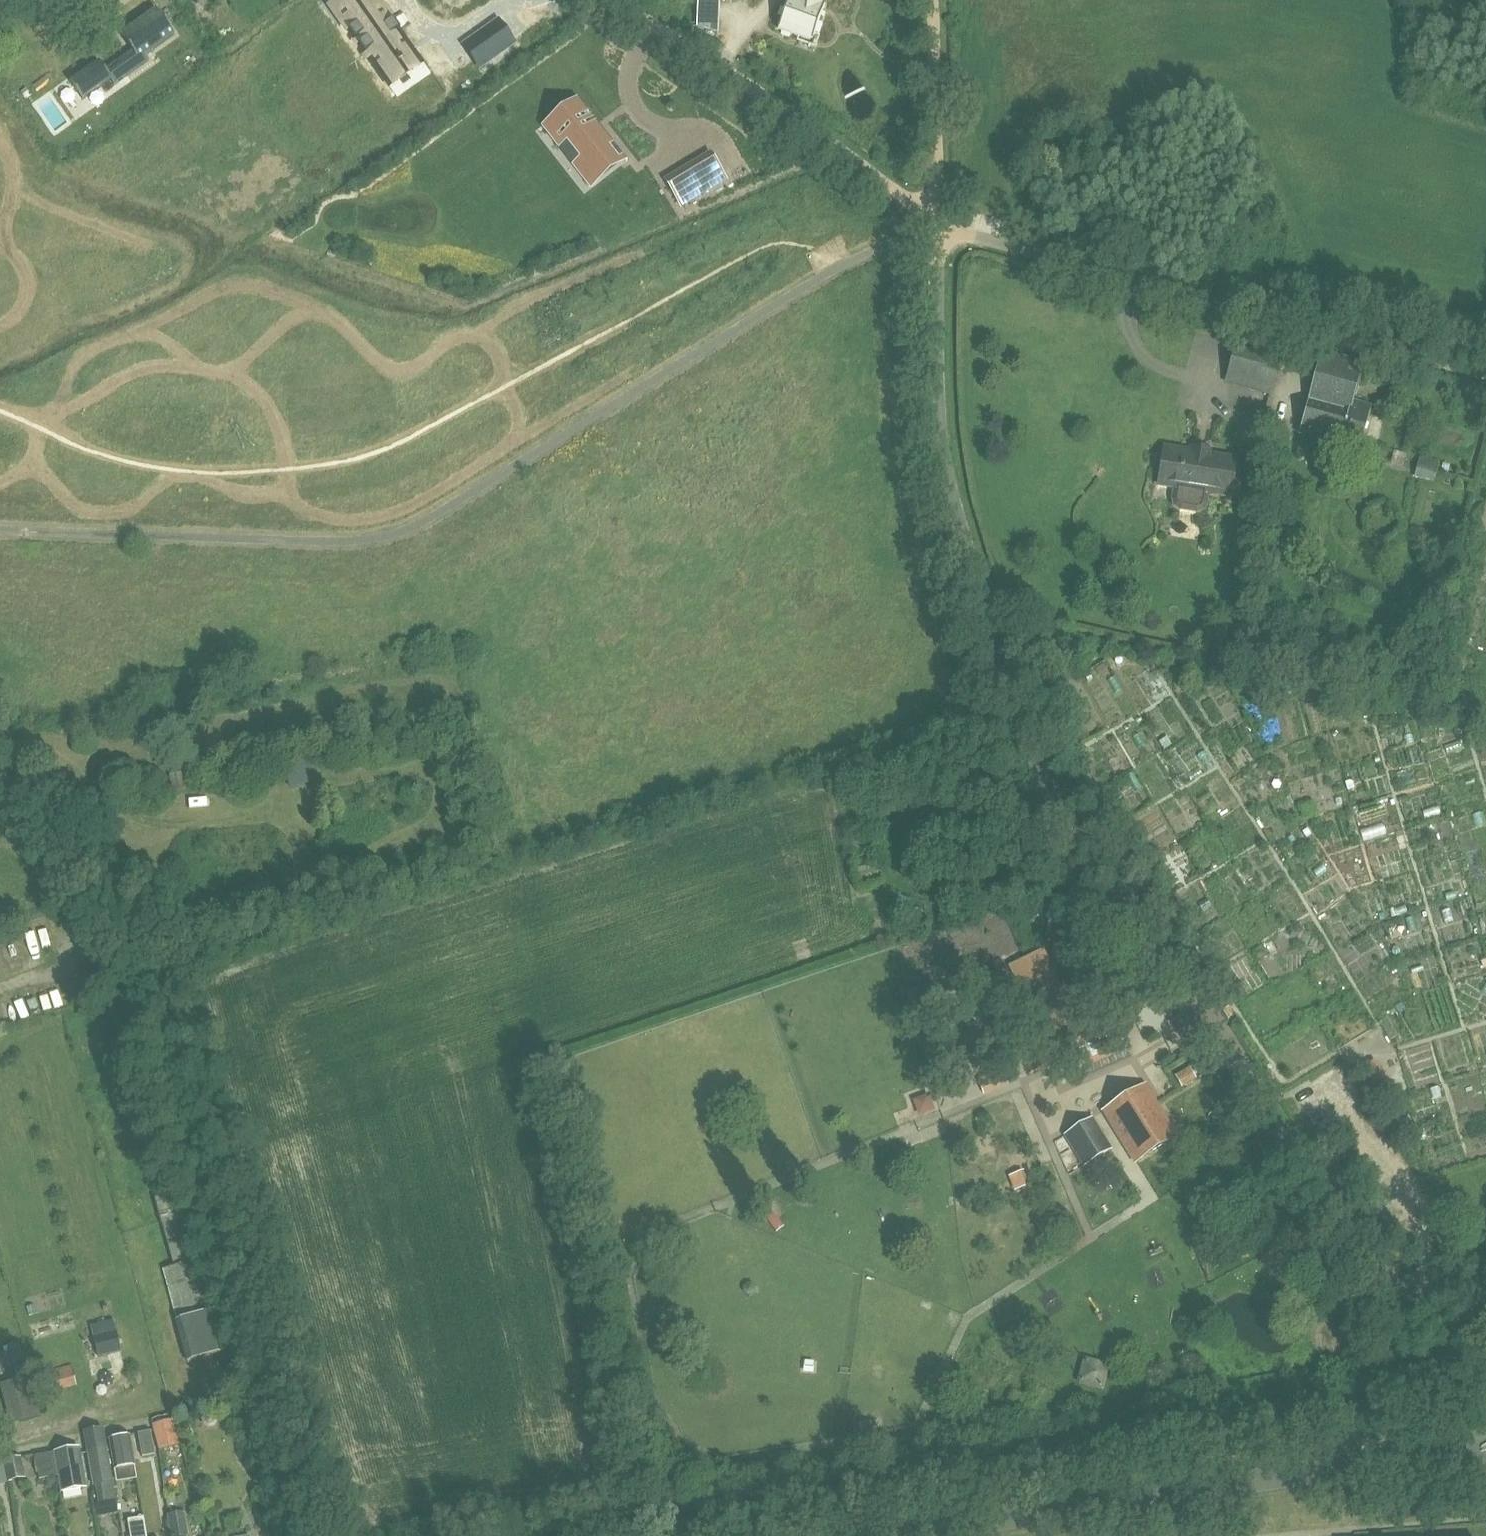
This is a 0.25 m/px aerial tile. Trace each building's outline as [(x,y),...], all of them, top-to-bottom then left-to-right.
[(332,5),(369,57),(376,52),(389,70),(389,71),(390,71),(390,70),(398,65),(398,67),(403,63),(402,62),(405,60),(413,55),(397,32),(398,31),(391,22),(390,22),(377,4),(374,0),(339,0),(332,5)] [(778,28),(798,36),(799,37),(800,36),(812,40),(814,35),(825,4),(824,3),(823,4),(821,3),(822,0),(788,0),(778,28)] [(104,70),(99,61),(69,82),(82,100),(110,80),(114,85),(149,61),(145,55),(174,35),(156,9),(119,34),(131,51),(104,70)] [(696,20),(696,27),(697,27),(697,26),(698,26),(718,33),(719,21),(696,20)] [(498,22),(464,45),(479,67),(489,60),(487,57),(501,47),(503,50),(513,43),(498,22)] [(579,102),(550,125),(564,142),(571,137),(585,155),(574,164),(590,185),(619,162),(607,147),(613,143),(578,97),(577,98),(579,102)] [(691,171),(669,185),(681,205),(703,192),(691,171)] [(1238,341),(1236,347),(1226,381),(1270,393),(1281,353),(1238,341)] [(1358,450),(1370,406),(1352,401),(1362,362),(1322,351),(1299,433),(1358,450)] [(1235,458),(1210,454),(1165,447),(1159,485),(1229,496),(1235,458)] [(1414,478),(1433,483),(1440,461),(1420,456),(1414,478)] [(1066,1037),(1072,1051),(1081,1070),(1125,1051),(1109,1015),(1080,1027),(1045,949),(1016,960),(1037,1012),(1031,1014),(1038,1029),(1046,1026),(1053,1042),(1066,1037)] [(1140,989),(1128,995),(1134,1006),(1145,999),(1140,989)] [(1188,1079),(1194,1075),(1189,1066),(1174,1076),(1181,1087),(1190,1081),(1188,1079)] [(1146,1085),(1105,1110),(1136,1161),(1177,1136),(1146,1085)] [(1093,1118),(1066,1135),(1085,1165),(1112,1149),(1093,1118)] [(173,1265),(162,1268),(176,1319),(175,1320),(186,1362),(222,1352),(211,1310),(212,1310),(198,1258),(197,1258),(179,1191),(154,1198),(161,1223),(162,1223),(173,1265)] [(115,1321),(90,1327),(98,1358),(123,1352),(115,1321)] [(0,1352),(0,1371),(6,1369),(25,1364),(19,1341),(8,1344),(9,1350),(0,1352)] [(68,1366),(46,1373),(52,1393),(74,1386),(68,1366)] [(204,1413),(201,1418),(202,1425),(208,1428),(214,1427),(218,1421),(216,1415),(211,1411),(204,1413)] [(171,1416),(149,1422),(156,1449),(178,1443),(171,1416)] [(103,1430),(83,1433),(93,1486),(96,1486),(99,1502),(116,1499),(106,1450),(103,1430)] [(137,1433),(141,1456),(155,1454),(151,1430),(137,1433)] [(134,1469),(129,1435),(109,1439),(115,1472),(134,1469)] [(53,1451),(53,1453),(57,1475),(60,1492),(87,1487),(80,1447),(53,1451)] [(39,1478),(57,1475),(53,1453),(35,1456),(39,1478)] [(21,1456),(4,1460),(8,1482),(25,1478),(21,1456)] [(168,1514),(171,1535),(187,1535),(181,1496),(166,1498),(168,1514)] [(144,1516),(127,1519),(130,1535),(147,1535),(144,1516)]
